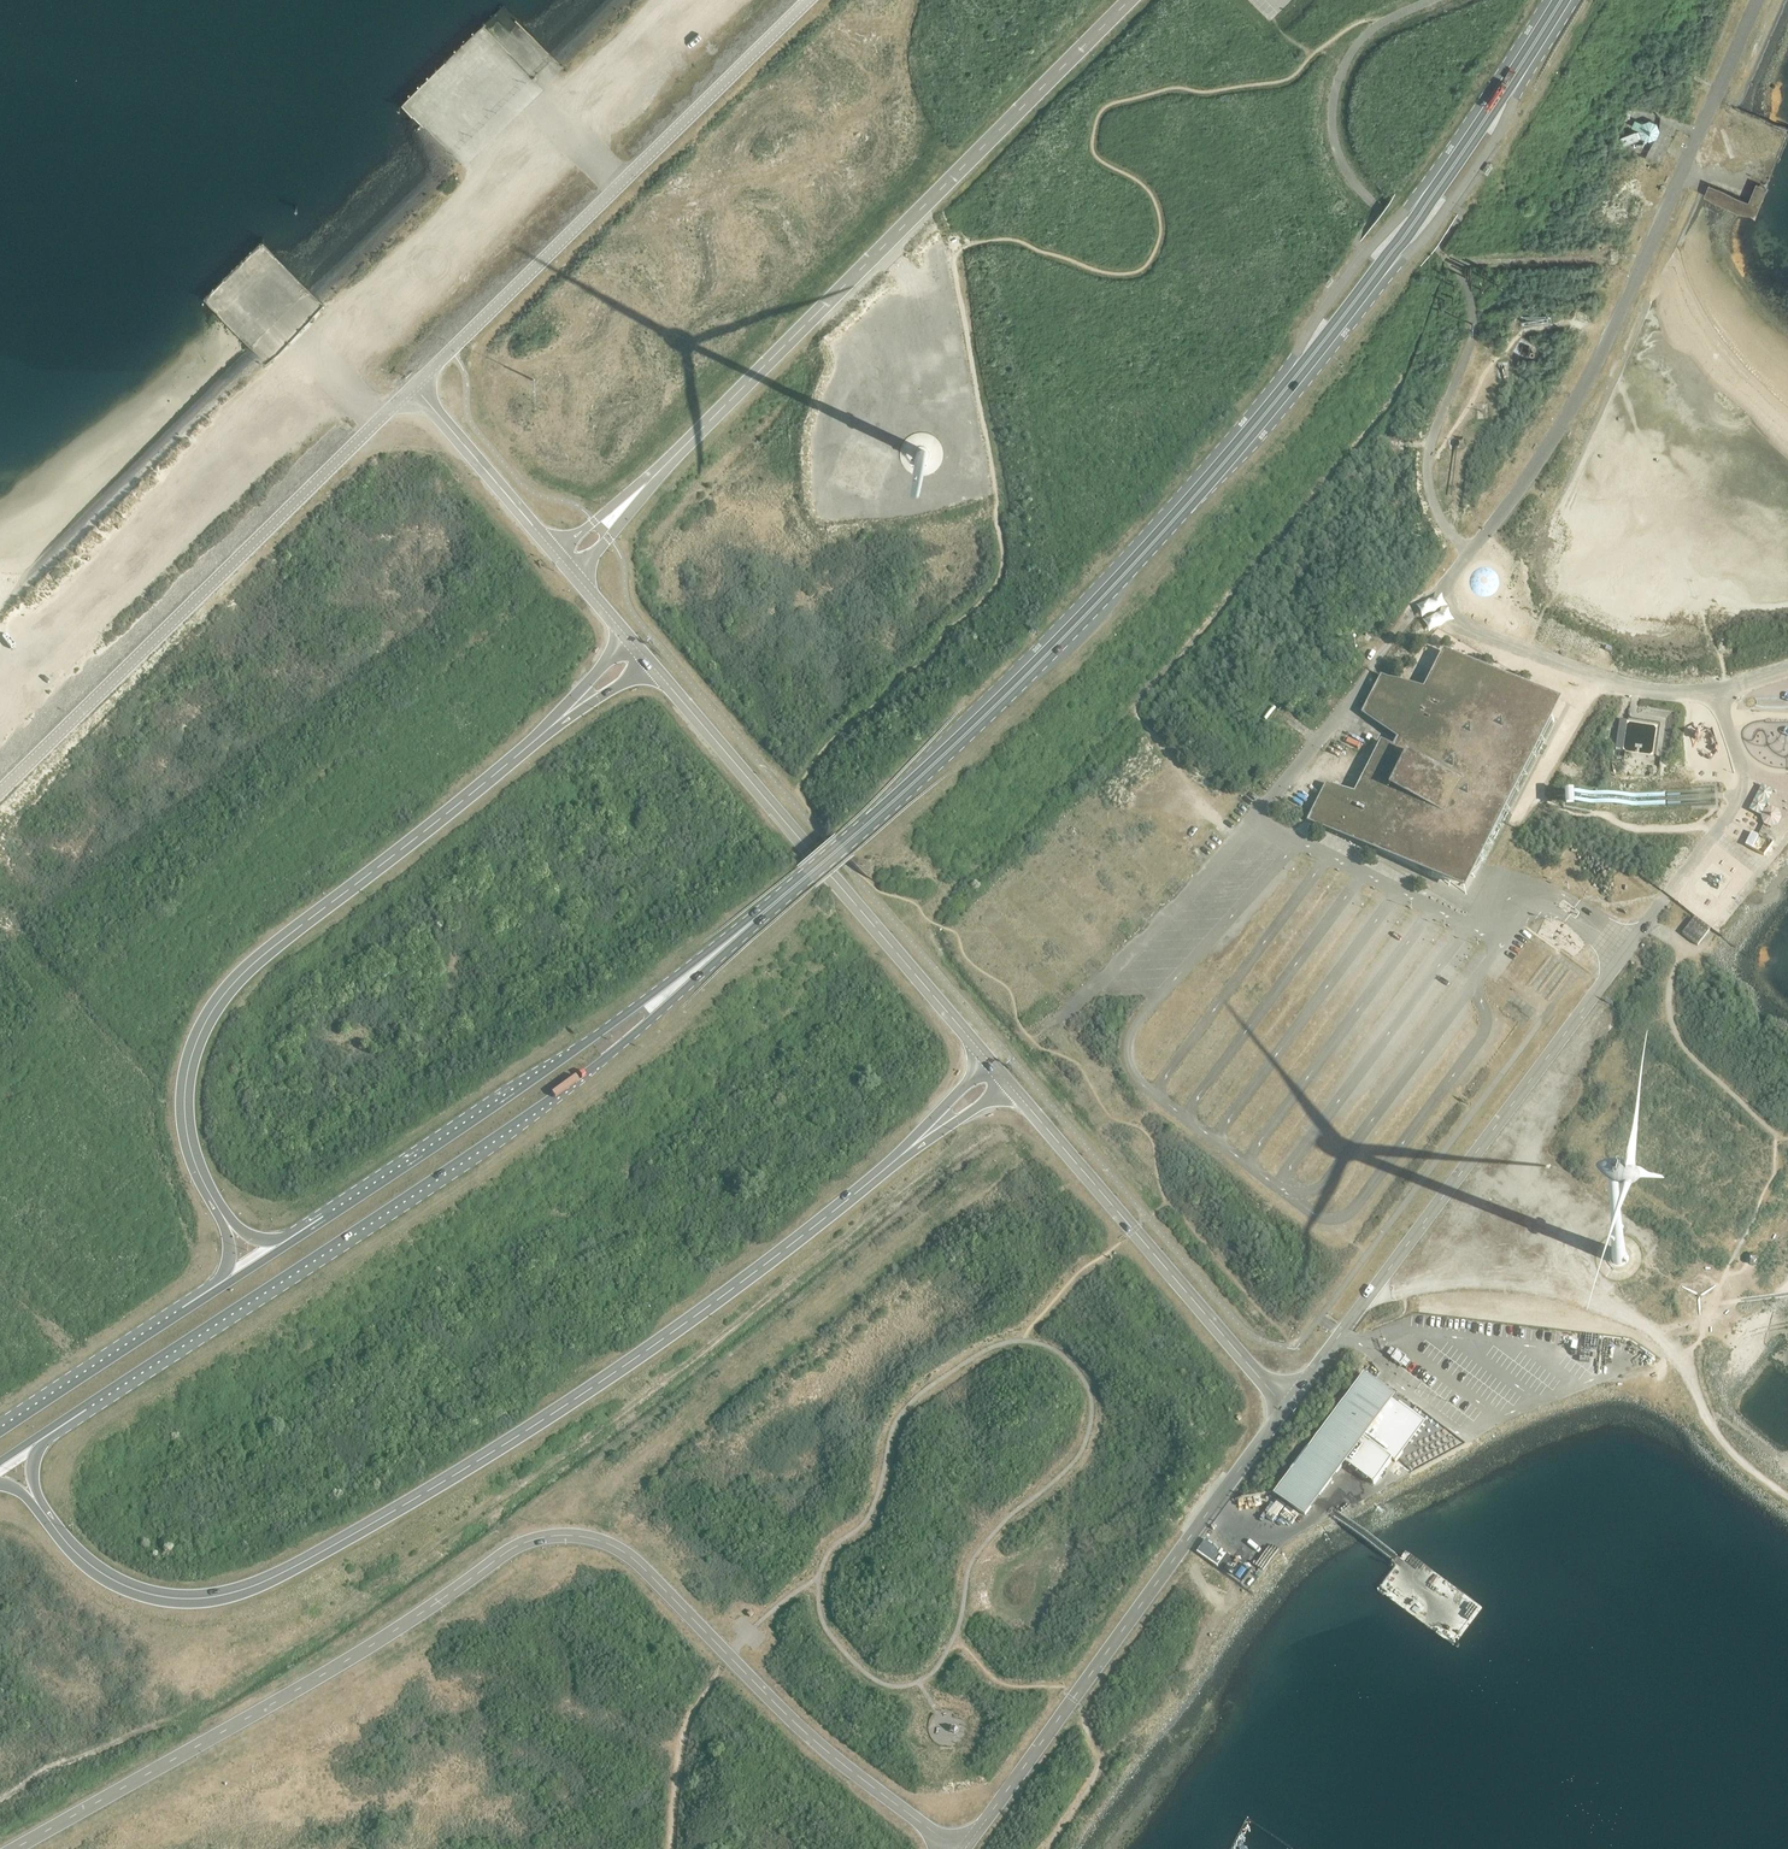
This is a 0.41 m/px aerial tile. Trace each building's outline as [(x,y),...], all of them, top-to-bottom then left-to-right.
[(1657,137),(1660,130),(1658,124),(1657,122),(1650,119),(1642,122),(1635,119),(1631,126),(1639,129),(1639,130),(1637,131),(1636,131),(1636,130),(1621,136),(1624,144),(1626,143),(1639,138),(1639,137),(1641,136),(1642,136),(1642,137),(1649,140),(1657,137)] [(1713,184),(1708,195),(1751,213),(1760,190),(1746,183),(1741,195),(1713,184)] [(916,453),(916,455),(916,456),(917,458),(919,459),(920,460),(922,460),(923,459),(925,459),(926,458),(927,456),(927,454),(927,453),(926,451),(925,450),(923,449),(922,448),(920,449),(918,450),(917,451),(916,453)] [(1312,813),(1310,817),(1422,874),(1466,896),(1494,843),(1504,822),(1540,751),(1555,722),(1497,693),(1440,664),(1426,691),(1425,692),(1381,678),(1363,713),(1402,741),(1397,751),(1382,743),(1341,823),(1312,813)] [(1623,751),(1627,721),(1625,721),(1622,720),(1620,720),(1615,750),(1623,751)] [(1574,796),(1574,794),(1565,794),(1565,800),(1566,807),(1574,806),(1574,803),(1574,800),(1574,796)] [(1778,826),(1782,819),(1779,811),(1772,808),(1764,811),(1761,817),(1764,825),(1770,829),(1778,826)] [(1744,832),(1741,838),(1754,845),(1757,839),(1744,832)] [(1695,918),(1682,934),(1697,946),(1710,929),(1695,918)] [(1612,1256),(1611,1257),(1612,1260),(1612,1261),(1613,1263),(1615,1265),(1616,1266),(1618,1266),(1620,1266),(1622,1266),(1624,1265),(1626,1263),(1627,1262),(1627,1260),(1627,1258),(1627,1256),(1626,1254),(1625,1252),(1623,1251),(1622,1250),(1620,1250),(1618,1250),(1616,1251),(1614,1252),(1613,1254),(1612,1256)] [(1397,1350),(1391,1359),(1400,1365),(1406,1357),(1397,1350)] [(1365,1376),(1364,1375),(1274,1496),(1275,1497),(1277,1495),(1305,1516),(1392,1399),(1364,1378),(1365,1376)]
